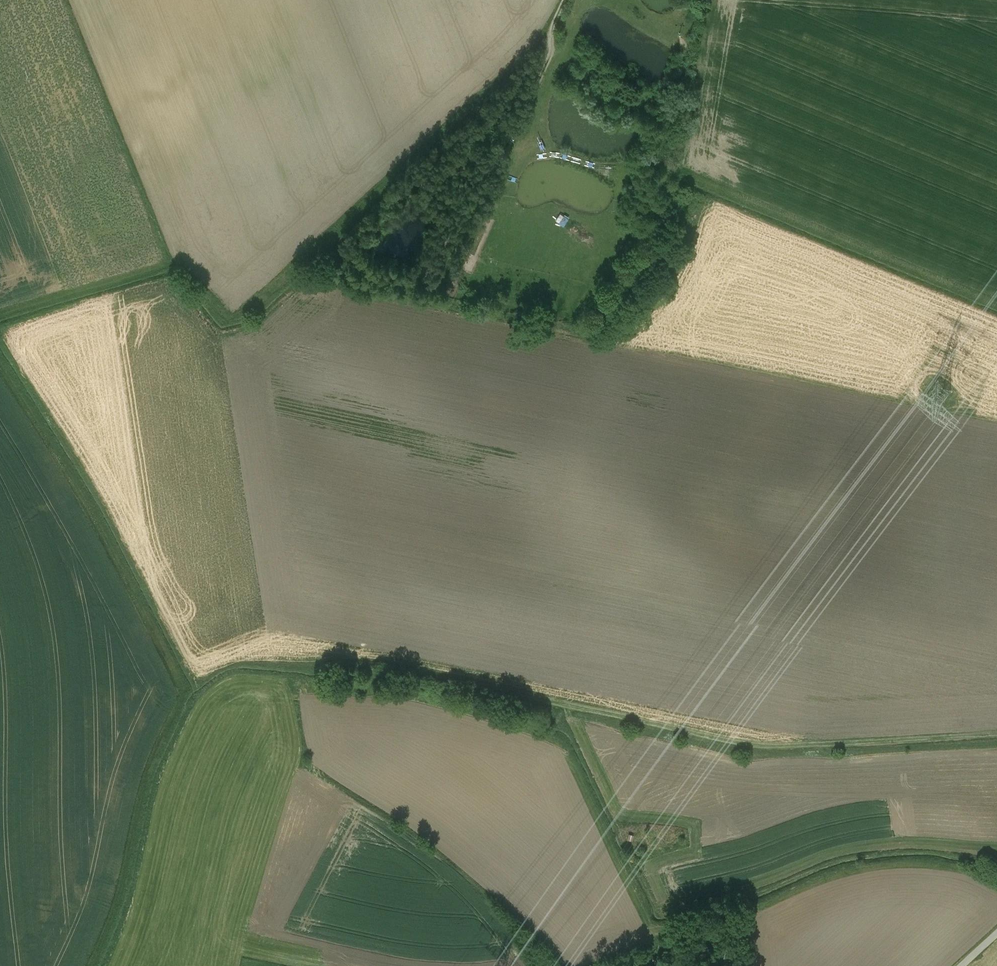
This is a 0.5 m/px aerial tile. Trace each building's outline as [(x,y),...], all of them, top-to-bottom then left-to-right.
[(453,158),(438,170),(445,179),(460,166),(453,158)]
